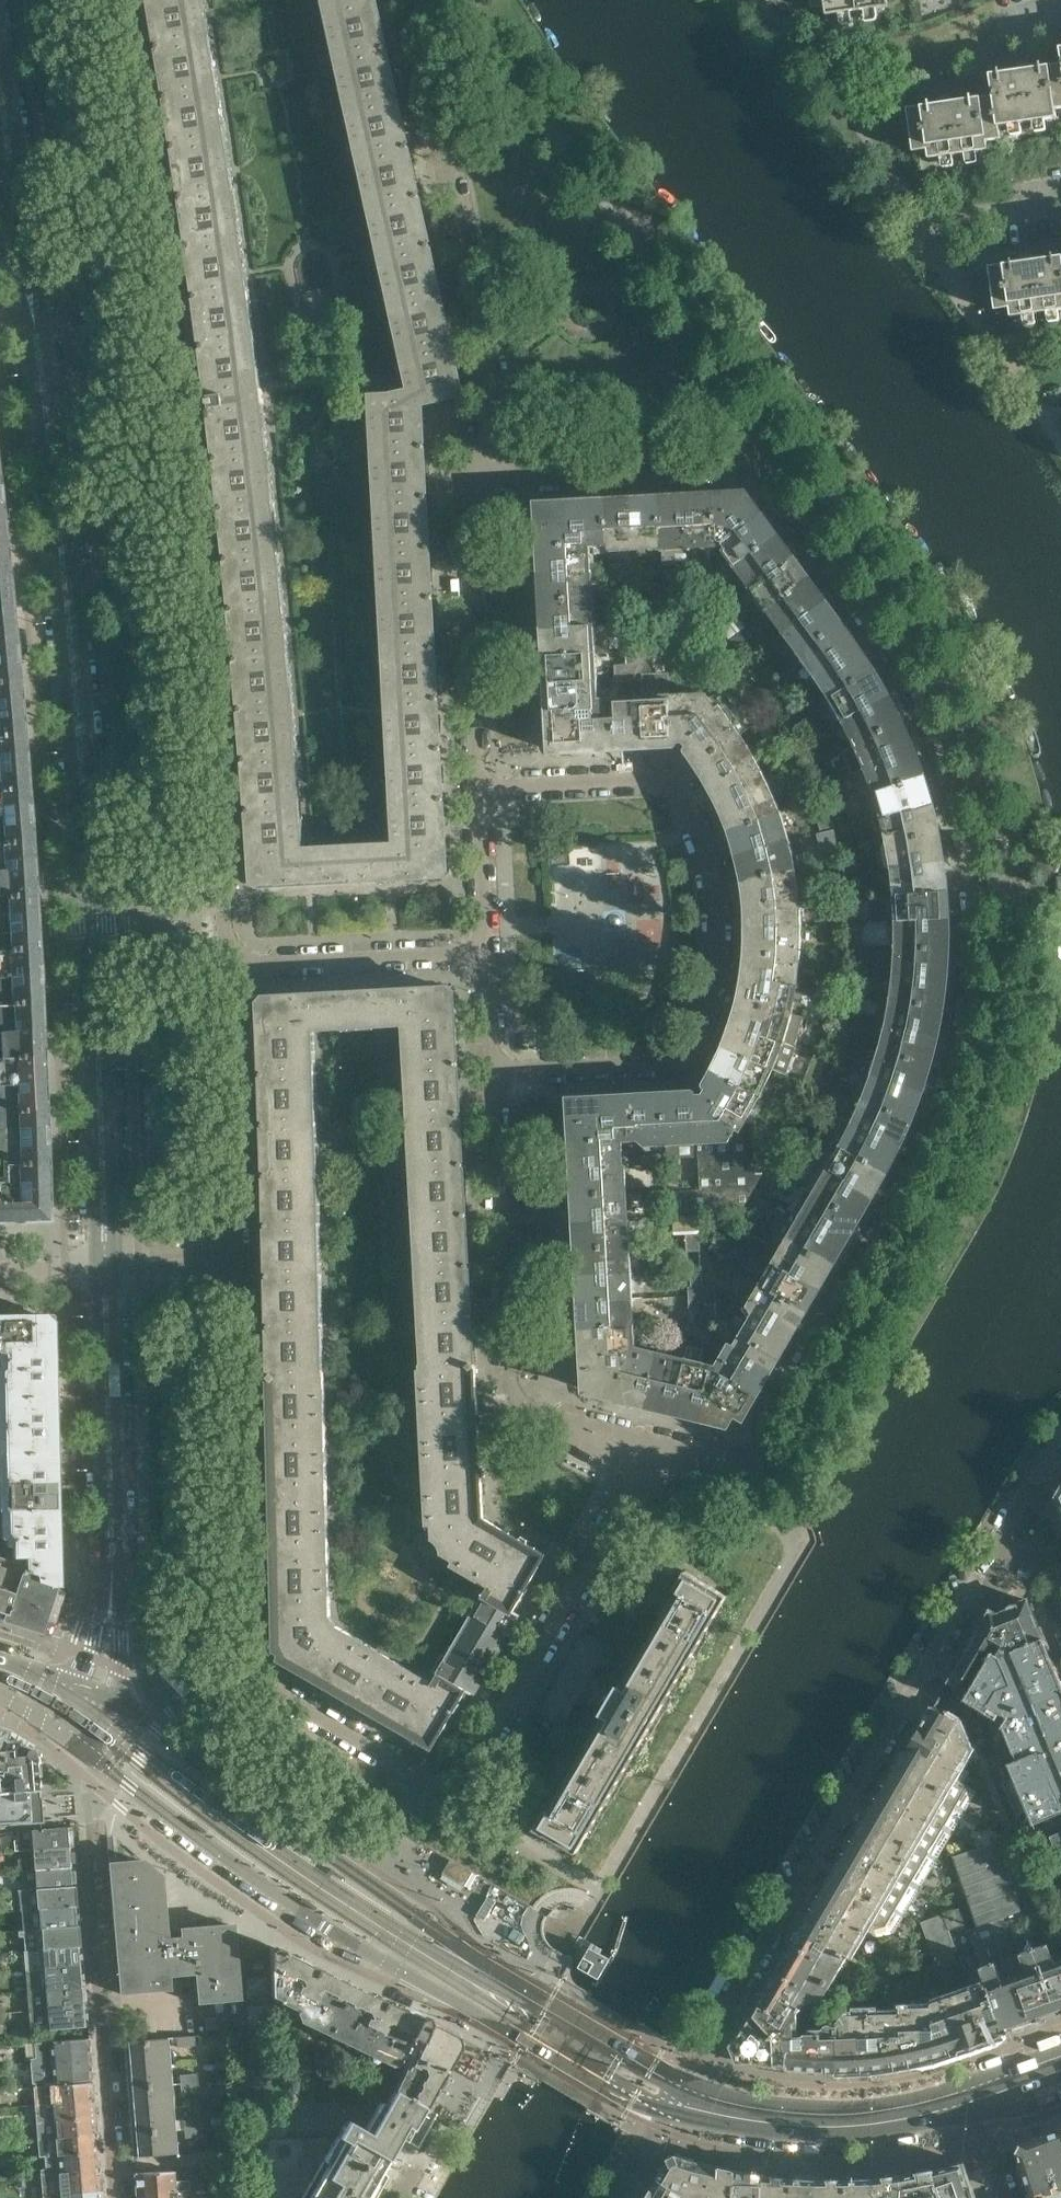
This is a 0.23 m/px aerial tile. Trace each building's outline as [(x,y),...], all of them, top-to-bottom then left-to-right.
[(202,13),(200,0),(151,0),(155,23),(153,25),(154,31),(157,32),(159,47),(207,39),(202,13)] [(329,10),(375,0),(327,0),(329,10)] [(376,0),(375,0),(329,10),(340,59),(387,49),(376,0)] [(812,9),(826,7),(827,15),(889,7),(888,0),(811,0),(812,9)] [(215,89),(209,50),(207,39),(159,47),(164,73),(162,75),(163,80),(165,82),(167,96),(215,89)] [(398,98),(387,49),(340,59),(351,109),(398,98)] [(1032,68),(1031,63),(1018,65),(1019,70),(990,75),(993,96),(998,127),(1000,126),(1057,118),(1056,109),(1060,109),(1060,64),(1032,68)] [(223,139),(215,89),(167,96),(171,122),(170,125),(170,130),(173,132),(175,146),(223,139)] [(1002,139),(1000,126),(998,127),(993,96),(952,102),(952,97),(938,98),(939,104),(907,108),(913,152),(928,150),(929,159),(989,150),(988,141),(1002,139)] [(409,148),(398,98),(351,109),(362,158),(409,148)] [(230,189),(226,163),(223,139),(175,146),(179,172),(177,174),(178,180),(180,181),(183,196),(230,189)] [(420,197),(409,148),(362,158),(372,207),(420,197)] [(237,239),(232,200),(230,189),(183,196),(186,222),(184,224),(185,230),(188,232),(190,246),(237,239)] [(430,246),(420,197),(372,207),(383,256),(430,246)] [(244,290),(241,263),(237,239),(190,246),(193,272),(191,274),(192,280),(195,281),(197,296),(244,290)] [(441,295),(430,246),(383,256),(394,306),(441,295)] [(1034,260),(1034,255),(1020,257),(1021,262),(989,266),(995,310),(1010,308),(1011,317),(1060,309),(1060,256),(1034,260)] [(251,340),(246,301),(244,290),(197,296),(200,322),(198,324),(199,330),(201,331),(203,346),(251,340)] [(452,344),(441,295),(394,306),(405,355),(452,344)] [(257,389),(254,361),(251,340),(203,346),(207,372),(205,374),(205,380),(208,381),(209,395),(257,389)] [(462,391),(452,344),(405,355),(413,393),(419,391),(423,406),(433,404),(438,403),(438,401),(459,397),(462,391)] [(264,403),(262,388),(257,389),(209,395),(211,410),(259,404),(264,403)] [(425,447),(423,406),(419,391),(413,393),(391,398),(374,399),(377,449),(425,447)] [(265,453),(261,419),(259,404),(211,410),(214,433),(212,436),(213,441),(215,443),(217,458),(265,453)] [(427,497),(425,447),(377,449),(379,500),(427,497)] [(270,503),(265,453),(217,458),(220,483),(218,486),(218,491),(221,493),(222,509),(270,503)] [(724,541),(760,515),(745,495),(715,496),(717,543),(718,543),(718,542),(724,541)] [(717,543),(715,496),(687,498),(690,545),(717,543)] [(430,548),(427,497),(379,500),(382,550),(430,548)] [(690,545),(687,498),(660,499),(662,545),(662,546),(690,545)] [(662,545),(660,499),(632,501),(635,546),(662,545)] [(635,546),(632,501),(605,502),(607,543),(606,543),(607,546),(609,548),(635,546)] [(607,543),(605,502),(572,504),(573,534),(584,533),(585,543),(585,544),(586,544),(606,543),(607,543)] [(276,554),(273,527),(270,503),(222,509),(225,534),(223,536),(224,541),(226,543),(228,559),(276,554)] [(573,534),(572,504),(539,506),(541,546),(585,543),(584,533),(573,534)] [(739,565),(776,537),(760,515),(724,541),(728,547),(728,548),(727,549),(739,565)] [(755,587),(793,559),(776,537),(739,565),(755,587)] [(588,571),(586,545),(586,544),(585,544),(585,543),(541,546),(543,573),(588,571)] [(433,598),(430,548),(382,550),(385,600),(433,598)] [(281,604),(277,565),(276,554),(228,559),(230,584),(228,586),(229,591),(231,593),(233,609),(281,604)] [(771,609),(809,581),(793,559),(755,587),(771,609)] [(623,573),(623,564),(609,564),(610,573),(623,573)] [(719,580),(720,569),(712,568),(713,584),(719,580)] [(589,599),(588,571),(543,573),(544,601),(589,599)] [(637,581),(636,572),(623,573),(624,581),(628,581),(637,581)] [(624,581),(623,573),(610,573),(610,582),(624,581)] [(8,574),(0,575),(0,602),(10,601),(8,574)] [(718,601),(725,588),(719,580),(713,584),(714,602),(718,601)] [(637,596),(637,581),(628,581),(629,596),(637,596)] [(787,631),(825,603),(809,581),(771,609),(787,631)] [(665,594),(664,585),(651,586),(651,595),(665,594)] [(436,648),(433,598),(385,600),(388,651),(436,648)] [(591,626),(589,599),(544,601),(546,629),(591,626)] [(10,601),(0,602),(0,629),(13,627),(10,601)] [(723,612),(717,604),(718,601),(714,602),(715,619),(723,612)] [(803,653),(841,625),(825,603),(787,631),(803,653)] [(285,655),(282,615),(281,604),(233,609),(235,634),(233,636),(234,642),(236,643),(237,659),(285,655)] [(694,620),(693,609),(682,610),(683,621),(694,620)] [(705,620),(704,609),(693,609),(694,620),(705,620)] [(639,623),(638,615),(625,615),(626,624),(639,623)] [(639,632),(639,623),(626,624),(626,633),(639,632)] [(738,633),(732,624),(723,631),(729,639),(738,633)] [(819,674),(857,647),(841,625),(803,653),(814,667),(819,674)] [(592,654),(591,626),(546,629),(547,656),(592,654)] [(13,627),(0,629),(0,656),(15,654),(13,627)] [(745,642),(738,633),(729,639),(736,648),(745,642)] [(833,696),(873,671),(867,661),(857,647),(819,674),(825,683),(833,696)] [(438,699),(436,648),(388,651),(390,701),(438,699)] [(677,660),(677,649),(668,650),(668,660),(677,660)] [(668,660),(668,650),(659,650),(659,661),(668,660)] [(758,653),(746,662),(755,675),(756,676),(762,684),(774,675),(758,653)] [(16,661),(15,654),(0,656),(0,683),(18,681),(16,661)] [(594,681),(592,654),(547,656),(549,684),(594,681)] [(290,705),(285,655),(237,659),(240,684),(238,686),(238,692),(240,693),(242,709),(290,705)] [(629,675),(628,666),(616,667),(616,676),(629,675)] [(641,675),(641,666),(628,666),(629,675),(641,675)] [(879,681),(873,671),(833,696),(841,710),(847,719),(888,696),(879,681)] [(629,685),(629,675),(616,676),(617,685),(629,685)] [(642,684),(641,675),(629,675),(629,685),(642,684)] [(771,677),(762,684),(768,693),(774,701),(775,701),(777,704),(789,695),(774,675),(771,677)] [(18,681),(0,683),(0,709),(20,707),(18,681)] [(595,709),(594,681),(549,684),(550,711),(594,709),(595,709)] [(896,712),(888,696),(847,719),(849,723),(854,733),(858,742),(901,722),(896,712)] [(707,727),(699,716),(714,705),(709,697),(670,699),(673,744),(676,744),(676,742),(684,741),(686,742),(707,727)] [(441,749),(438,699),(390,701),(393,752),(441,749)] [(673,744),(670,699),(643,701),(645,746),(673,744)] [(645,746),(643,701),(620,702),(615,707),(618,747),(645,746)] [(769,716),(780,708),(777,704),(775,701),(774,701),(764,708),(769,716)] [(294,756),(292,729),(290,705),(242,709),(244,734),(242,736),(242,742),(245,744),(246,760),(294,756)] [(737,737),(732,730),(714,705),(699,716),(707,727),(686,742),(691,749),(688,750),(693,757),(698,764),(737,737)] [(20,707),(0,709),(0,736),(23,734),(20,707)] [(618,747),(615,707),(595,709),(594,709),(594,720),(583,720),(585,749),(618,747)] [(774,723),(785,715),(780,708),(769,716),(774,723)] [(585,749),(583,720),(594,720),(594,709),(550,711),(552,751),(585,749)] [(801,716),(796,709),(785,715),(790,723),(801,716)] [(806,724),(801,716),(790,723),(794,731),(806,724)] [(906,733),(901,722),(858,742),(865,757),(869,766),(912,749),(906,733)] [(23,734),(0,736),(0,763),(25,761),(23,734)] [(743,745),(737,737),(698,764),(705,774),(711,785),(753,762),(750,757),(745,749),(743,745)] [(444,799),(441,749),(393,752),(396,802),(444,799)] [(917,760),(912,749),(869,766),(875,781),(878,791),(922,777),(921,771),(917,760)] [(824,759),(820,750),(808,756),(809,758),(812,764),(824,759)] [(298,806),(295,767),(294,756),(246,760),(248,785),(246,787),(246,792),(248,794),(250,810),(298,806)] [(812,766),(812,764),(809,758),(797,763),(801,771),(812,766)] [(828,767),(824,759),(812,764),(812,766),(816,772),(828,767)] [(25,761),(0,763),(0,790),(27,787),(25,761)] [(759,774),(753,762),(711,785),(717,796),(719,800),(723,807),(766,787),(762,779),(759,774)] [(816,774),(816,772),(812,766),(801,771),(804,779),(816,774)] [(924,782),(922,777),(878,791),(881,801),(884,811),(886,817),(931,804),(928,793),(924,782)] [(27,787),(0,790),(0,844),(30,841),(27,787)] [(768,792),(766,787),(723,807),(724,811),(728,819),(731,826),(732,830),(777,814),(773,805),(771,801),(768,792)] [(842,803),(839,795),(826,799),(829,807),(842,803)] [(447,850),(444,799),(396,802),(398,840),(415,839),(415,846),(417,846),(418,851),(447,850)] [(844,812),(842,803),(829,807),(832,816),(844,812)] [(934,816),(931,804),(886,817),(892,842),(937,833),(936,827),(934,816)] [(301,852),(298,812),(298,806),(250,810),(252,848),(253,860),(284,858),(283,853),(301,852)] [(354,826),(353,810),(341,811),(342,827),(354,826)] [(778,819),(777,814),(732,830),(736,842),(739,850),(740,854),(785,842),(783,832),(781,828),(778,819)] [(835,828),(833,820),(820,823),(822,832),(835,828)] [(838,837),(836,830),(835,828),(822,832),(825,840),(838,837)] [(939,839),(937,833),(892,842),(894,858),(896,868),(942,861),(941,850),(939,839)] [(448,871),(447,850),(418,851),(417,846),(415,846),(415,839),(398,840),(398,847),(367,848),(349,849),(351,881),(443,876),(448,871)] [(30,841),(0,844),(0,897),(34,894),(30,841)] [(854,850),(852,841),(839,844),(841,853),(854,850)] [(789,856),(785,842),(740,854),(742,862),(743,866),(745,878),(792,870),(790,860),(789,856)] [(351,881),(349,849),(332,850),(306,852),(308,883),(351,881)] [(856,859),(854,850),(841,853),(843,861),(856,859)] [(308,883),(306,852),(301,852),(283,853),(284,858),(253,860),(254,881),(259,886),(308,883)] [(943,867),(942,861),(896,868),(897,879),(899,894),(946,890),(945,879),(943,867)] [(793,879),(792,870),(745,878),(746,882),(747,891),(748,895),(749,903),(796,899),(794,884),(793,879)] [(847,894),(847,890),(846,885),(833,886),(834,895),(847,894)] [(861,898),(860,889),(847,890),(847,894),(848,899),(861,898)] [(947,902),(946,890),(899,894),(899,900),(900,910),(901,921),(947,920),(947,914),(947,902)] [(35,921),(34,894),(0,897),(0,951),(37,947),(35,921)] [(848,902),(848,899),(847,894),(834,895),(835,904),(848,902)] [(862,907),(861,898),(848,899),(848,902),(848,908),(862,907)] [(796,903),(796,899),(749,903),(750,916),(750,928),(797,927),(797,913),(796,903)] [(947,925),(947,920),(901,921),(901,931),(901,942),(900,947),(947,949),(948,937),(947,925)] [(797,942),(797,927),(750,928),(750,941),(749,953),(796,956),(797,952),(797,942)] [(862,946),(862,937),(849,936),(849,945),(862,946)] [(862,955),(862,946),(849,945),(849,951),(849,954),(862,955)] [(38,974),(38,967),(37,947),(0,951),(0,1005),(40,1001),(38,974)] [(947,954),(947,949),(900,947),(900,958),(899,973),(945,978),(946,966),(947,954)] [(848,960),(849,954),(849,951),(836,950),(835,959),(848,960)] [(796,966),(796,956),(749,953),(748,965),(747,978),(793,985),(795,971),(796,966)] [(848,969),(848,960),(835,959),(834,968),(848,969)] [(944,989),(945,978),(899,973),(898,984),(896,1000),(942,1007),(943,1001),(944,989)] [(792,995),(793,985),(747,978),(744,990),(743,998),(742,1002),(788,1013),(789,1009),(791,999),(792,995)] [(858,994),(859,985),(846,983),(845,992),(858,994)] [(455,1014),(454,993),(449,988),(357,993),(359,1025),(407,1022),(409,1022),(408,1017),(455,1014)] [(856,1003),(858,994),(845,992),(843,1001),(856,1003)] [(359,1025),(357,993),(265,998),(260,1003),(261,1025),(294,1024),(309,1023),(309,1028),(359,1025)] [(940,1018),(942,1007),(896,1000),(894,1010),(892,1020),(891,1026),(937,1035),(939,1024),(940,1018)] [(40,1001),(0,1005),(0,1032),(41,1028),(40,1001)] [(787,1018),(788,1013),(742,1002),(740,1010),(739,1014),(736,1022),(735,1026),(780,1041),(784,1027),(787,1018)] [(458,1064),(455,1014),(408,1017),(409,1022),(407,1022),(409,1067),(458,1064)] [(838,1026),(840,1017),(827,1014),(825,1023),(838,1026)] [(311,1073),(309,1028),(309,1023),(294,1024),(261,1025),(263,1075),(311,1073)] [(836,1034),(837,1029),(838,1026),(825,1023),(823,1031),(836,1034)] [(778,1046),(780,1041),(735,1026),(732,1034),(731,1038),(729,1042),(726,1050),(770,1068),(775,1055),(778,1046)] [(934,1047),(937,1035),(891,1026),(888,1036),(885,1051),(930,1064),(931,1058),(934,1047)] [(41,1038),(41,1028),(0,1032),(0,1059),(42,1054),(41,1038)] [(848,1041),(850,1032),(837,1029),(836,1034),(835,1037),(848,1041)] [(845,1050),(848,1041),(835,1037),(832,1046),(845,1050)] [(764,1081),(770,1068),(726,1050),(724,1054),(721,1061),(719,1065),(715,1072),(757,1094),(759,1090),(764,1081)] [(928,1069),(930,1064),(885,1051),(882,1061),(877,1076),(921,1091),(925,1080),(928,1069)] [(42,1054),(0,1059),(0,1085),(43,1081),(42,1054)] [(461,1115),(458,1064),(409,1067),(412,1117),(461,1115)] [(752,1103),(757,1095),(757,1094),(715,1072),(711,1080),(707,1087),(709,1088),(705,1095),(728,1108),(720,1120),(736,1130),(737,1129),(750,1108),(752,1103)] [(313,1123),(311,1073),(263,1075),(264,1100),(263,1101),(263,1107),(265,1108),(265,1125),(313,1123)] [(832,1087),(836,1078),(823,1073),(820,1080),(820,1082),(832,1087)] [(817,1089),(820,1082),(820,1080),(808,1075),(805,1083),(817,1089)] [(917,1102),(921,1091),(877,1076),(871,1091),(868,1101),(911,1119),(913,1113),(917,1102)] [(43,1081),(0,1085),(0,1112),(44,1108),(43,1081)] [(829,1095),(832,1087),(820,1082),(817,1089),(816,1090),(829,1095)] [(813,1097),(816,1090),(817,1089),(805,1083),(801,1092),(813,1097)] [(694,1140),(692,1094),(664,1096),(667,1141),(694,1140)] [(781,1156),(737,1129),(736,1130),(720,1120),(728,1108),(705,1095),(703,1096),(695,1097),(695,1094),(692,1094),(694,1140),(696,1186),(668,1188),(670,1217),(698,1215),(707,1215),(747,1213),(755,1199),(759,1192),(764,1184),(781,1156)] [(667,1141),(664,1096),(637,1097),(639,1138),(638,1138),(638,1141),(640,1142),(667,1141)] [(639,1138),(637,1097),(604,1099),(605,1128),(616,1127),(617,1138),(617,1139),(619,1139),(638,1138),(639,1138)] [(605,1128),(604,1099),(571,1101),(573,1141),(617,1138),(616,1127),(605,1128)] [(906,1129),(911,1119),(868,1101),(863,1111),(857,1125),(899,1145),(904,1135),(906,1129)] [(45,1127),(44,1108),(0,1112),(0,1156),(4,1159),(4,1166),(46,1161),(45,1127)] [(464,1165),(461,1115),(412,1117),(414,1168),(464,1165)] [(811,1130),(816,1122),(804,1116),(800,1124),(811,1130)] [(314,1173),(313,1123),(265,1125),(266,1150),(264,1151),(265,1157),(266,1159),(267,1175),(314,1173)] [(807,1138),(811,1130),(800,1124),(795,1132),(807,1138)] [(894,1156),(899,1145),(857,1125),(852,1135),(845,1149),(886,1171),(894,1156)] [(620,1166),(620,1165),(619,1139),(617,1139),(617,1138),(573,1141),(575,1168),(620,1166)] [(782,1154),(786,1146),(775,1139),(771,1147),(782,1154)] [(793,1160),(798,1152),(786,1146),(782,1154),(793,1160)] [(872,1196),(886,1171),(845,1149),(842,1153),(831,1172),(872,1196)] [(668,1162),(667,1153),(654,1154),(655,1163),(668,1162)] [(655,1163),(654,1154),(641,1154),(641,1163),(655,1163)] [(46,1161),(4,1166),(4,1180),(0,1180),(0,1221),(48,1220),(46,1161)] [(668,1171),(668,1162),(655,1163),(655,1172),(668,1171)] [(655,1172),(655,1163),(641,1163),(642,1172),(655,1172)] [(466,1215),(464,1165),(414,1168),(417,1218),(466,1215)] [(623,1192),(622,1165),(620,1165),(620,1166),(575,1168),(576,1195),(623,1192)] [(872,1196),(831,1172),(818,1195),(858,1219),(872,1196)] [(315,1224),(314,1173),(267,1175),(268,1200),(266,1202),(266,1208),(268,1209),(268,1225),(315,1224)] [(771,1198),(775,1191),(764,1184),(759,1192),(771,1198)] [(625,1219),(623,1192),(576,1195),(578,1222),(625,1219)] [(766,1206),(771,1198),(759,1192),(755,1199),(766,1206)] [(858,1219),(818,1195),(804,1218),(845,1242),(858,1219)] [(469,1266),(466,1215),(417,1218),(420,1268),(469,1266)] [(708,1228),(707,1215),(698,1215),(699,1228),(708,1228)] [(845,1242),(804,1218),(791,1241),(832,1265),(845,1242)] [(626,1246),(625,1219),(578,1222),(579,1248),(626,1246)] [(317,1274),(315,1224),(268,1225),(269,1251),(267,1252),(267,1258),(269,1260),(269,1275),(317,1274)] [(709,1241),(708,1228),(699,1228),(699,1233),(700,1242),(709,1241)] [(700,1242),(699,1233),(686,1234),(687,1243),(700,1242)] [(832,1265),(791,1241),(778,1264),(818,1288),(832,1265)] [(700,1251),(700,1242),(687,1243),(687,1251),(700,1251)] [(627,1272),(626,1246),(579,1248),(581,1275),(627,1272)] [(818,1288),(778,1264),(764,1287),(805,1311),(818,1288)] [(472,1316),(469,1266),(420,1268),(423,1319),(472,1316)] [(629,1299),(627,1272),(581,1275),(582,1302),(629,1299)] [(318,1325),(317,1274),(269,1275),(270,1301),(268,1303),(268,1308),(270,1310),(271,1326),(318,1325)] [(703,1295),(702,1286),(689,1287),(689,1296),(703,1295)] [(716,1294),(715,1286),(702,1286),(703,1295),(716,1294)] [(805,1311),(764,1287),(751,1310),(752,1312),(757,1316),(758,1315),(791,1334),(805,1311)] [(716,1303),(716,1294),(703,1295),(703,1304),(716,1303)] [(703,1304),(703,1295),(689,1296),(690,1305),(703,1304)] [(630,1326),(629,1299),(582,1302),(584,1328),(630,1326)] [(771,1368),(791,1334),(758,1315),(757,1316),(738,1348),(771,1368)] [(50,1340),(50,1316),(0,1317),(0,1353),(4,1354),(4,1369),(3,1369),(1,1371),(1,1398),(52,1396),(50,1340)] [(474,1364),(472,1316),(423,1319),(425,1369),(476,1367),(474,1364)] [(692,1334),(695,1323),(675,1324),(675,1335),(692,1334)] [(699,1338),(705,1329),(695,1323),(692,1334),(699,1338)] [(675,1335),(675,1324),(666,1325),(666,1336),(675,1335)] [(319,1376),(318,1325),(271,1326),(271,1352),(269,1353),(270,1359),(271,1360),(272,1375),(270,1378),(319,1376)] [(666,1336),(666,1325),(652,1325),(653,1334),(664,1336),(666,1336)] [(632,1350),(630,1326),(584,1328),(585,1356),(629,1354),(631,1354),(632,1350)] [(710,1344),(715,1335),(705,1329),(699,1338),(710,1344)] [(756,1395),(771,1368),(738,1348),(734,1345),(719,1371),(722,1375),(756,1395)] [(646,1404),(658,1357),(632,1350),(631,1354),(629,1354),(618,1398),(622,1399),(623,1402),(631,1404),(634,1402),(646,1404)] [(618,1398),(629,1354),(585,1356),(587,1390),(618,1398)] [(674,1411),(685,1363),(658,1357),(646,1404),(649,1405),(651,1408),(659,1410),(662,1408),(674,1411)] [(701,1418),(713,1370),(685,1363),(674,1411),(677,1412),(678,1415),(687,1417),(689,1415),(701,1418)] [(547,1555),(484,1518),(476,1367),(425,1369),(434,1538),(434,1539),(437,1540),(438,1541),(440,1543),(441,1544),(442,1547),(443,1549),(443,1551),(443,1554),(444,1554),(486,1579),(484,1583),(491,1588),(487,1595),(493,1599),(498,1592),(514,1601),(520,1600),(547,1555)] [(743,1416),(756,1395),(722,1375),(719,1371),(713,1370),(701,1418),(727,1424),(734,1411),(743,1416)] [(425,1684),(327,1627),(321,1376),(319,1376),(270,1378),(271,1430),(268,1432),(268,1439),(272,1441),(273,1488),(269,1490),(269,1497),(273,1499),(274,1546),(270,1548),(271,1555),(274,1557),(275,1605),(272,1606),(272,1614),(276,1615),(276,1650),(281,1659),(433,1748),(460,1703),(458,1697),(435,1683),(428,1679),(425,1684)] [(53,1453),(52,1396),(1,1398),(3,1454),(53,1453)] [(53,1453),(3,1454),(4,1509),(6,1511),(7,1536),(10,1539),(12,1539),(12,1549),(12,1565),(4,1562),(5,1558),(0,1556),(0,1617),(30,1627),(31,1624),(38,1621),(40,1621),(41,1618),(56,1623),(66,1591),(51,1587),(52,1583),(56,1583),(53,1453)] [(12,1539),(10,1539),(7,1536),(0,1534),(0,1545),(12,1549),(12,1539)] [(591,1838),(722,1615),(721,1614),(720,1613),(719,1612),(719,1611),(719,1610),(720,1609),(728,1596),(697,1578),(698,1578),(686,1571),(675,1591),(684,1596),(629,1691),(619,1685),(618,1688),(594,1674),(610,1646),(587,1632),(540,1712),(563,1726),(580,1698),(604,1712),(602,1714),(612,1720),(556,1815),(547,1809),(536,1829),(547,1835),(578,1852),(586,1839),(587,1838),(588,1837),(590,1838),(591,1838)] [(473,1695),(506,1639),(520,1615),(514,1611),(520,1600),(514,1601),(498,1592),(493,1599),(487,1595),(479,1591),(467,1612),(471,1614),(447,1656),(443,1654),(432,1671),(440,1676),(435,1683),(458,1697),(460,1703),(467,1691),(473,1695)] [(1027,1600),(998,1612),(990,1608),(942,1692),(962,1703),(964,1699),(985,1711),(988,1706),(1007,1716),(1002,1725),(1016,1759),(1008,1762),(1033,1823),(1060,1812),(1060,1681),(1027,1600)] [(171,1664),(158,1675),(180,1703),(193,1693),(171,1664)] [(886,1926),(968,1786),(953,1777),(970,1748),(958,1720),(934,1706),(819,1902),(864,1928),(864,1929),(868,1931),(886,1926)] [(34,1751),(4,1734),(1,1742),(0,1742),(3,1769),(0,1769),(0,1825),(40,1821),(34,1751)] [(1021,1909),(991,1824),(972,1813),(948,1854),(953,1857),(977,1925),(993,1919),(1021,1909)] [(73,1847),(71,1827),(30,1830),(31,1840),(18,1841),(19,1851),(32,1850),(73,1847)] [(1051,1835),(1056,1846),(1060,1844),(1060,1831),(1051,1835)] [(1032,1869),(1023,1846),(1013,1850),(1022,1873),(1032,1869)] [(74,1867),(73,1847),(32,1850),(33,1861),(20,1862),(20,1867),(15,1867),(16,1872),(34,1870),(74,1867)] [(239,1999),(233,1934),(232,1925),(182,1930),(183,1938),(166,1940),(161,1876),(143,1861),(109,1864),(120,1994),(170,1989),(169,1976),(189,1974),(190,1983),(195,1983),(196,2003),(226,2001),(229,2077),(242,2076),(239,1999)] [(465,1884),(471,1872),(452,1861),(446,1873),(465,1884)] [(76,1886),(74,1867),(34,1870),(35,1880),(21,1881),(22,1887),(17,1887),(17,1891),(76,1886)] [(1042,1891),(1032,1869),(1022,1873),(1031,1896),(1042,1891)] [(78,1906),(76,1886),(17,1891),(18,1896),(22,1895),(23,1901),(36,1900),(37,1910),(39,1910),(78,1906)] [(1048,1907),(1042,1891),(1031,1896),(1035,1904),(1035,1905),(1048,1907)] [(864,1928),(819,1902),(803,1930),(844,1954),(845,1953),(851,1942),(855,1944),(864,1929),(864,1928)] [(1051,1916),(1048,1907),(1035,1905),(1035,1904),(1021,1909),(1027,1925),(1051,1916)] [(79,1926),(78,1906),(39,1910),(39,1919),(27,1921),(28,1930),(79,1926)] [(962,1924),(956,1909),(941,1915),(946,1930),(962,1924)] [(1027,1925),(1021,1909),(993,1919),(998,1935),(1027,1925)] [(948,1936),(946,1930),(941,1915),(920,1922),(933,1958),(954,1951),(948,1936)] [(998,1935),(993,1919),(977,1925),(967,1929),(972,1944),(998,1935)] [(81,1946),(79,1926),(28,1930),(18,1931),(18,1936),(24,1937),(25,1951),(29,1951),(81,1946)] [(848,1956),(845,1953),(844,1954),(803,1930),(787,1957),(828,1981),(835,1969),(839,1972),(848,1956)] [(1057,1966),(1049,1942),(1035,1948),(1058,2014),(1060,2013),(1060,1964),(1057,1966)] [(83,1967),(81,1946),(29,1951),(30,1965),(25,1966),(26,1971),(83,1967)] [(298,2013),(320,1970),(271,1946),(273,1993),(282,1998),(282,2000),(296,2007),(296,2012),(298,2013)] [(599,1979),(611,1959),(591,1947),(583,1960),(584,1960),(583,1962),(581,1965),(581,1964),(579,1967),(599,1979)] [(1058,2014),(1035,1948),(1007,1957),(1016,1980),(1031,2023),(1058,2014)] [(821,1994),(828,1981),(787,1957),(769,1987),(799,2005),(801,2007),(804,2006),(807,2000),(809,2001),(812,2000),(816,1994),(818,1995),(821,1994)] [(1031,2023),(1016,1980),(1004,1985),(995,1962),(980,1967),(986,1983),(987,1983),(1004,2033),(1031,2023)] [(84,1987),(83,1967),(26,1971),(26,1977),(31,1977),(33,1991),(84,1987)] [(331,2028),(353,1985),(320,1970),(298,2013),(331,2028)] [(271,2032),(267,1976),(245,1977),(248,2033),(271,2032)] [(1004,2033),(987,1983),(986,1983),(969,1989),(971,1994),(957,1999),(973,2044),(1004,2033)] [(363,2044),(385,2001),(353,1985),(331,2028),(363,2044)] [(86,2006),(84,1987),(33,1991),(34,2004),(29,2006),(29,2010),(86,2006)] [(799,2018),(799,2005),(769,1987),(748,2023),(769,2035),(775,2036),(782,2031),(795,2031),(795,2020),(797,2020),(799,2018)] [(973,2044),(957,1999),(943,2003),(942,1999),(932,2003),(932,2006),(936,2057),(973,2044)] [(396,2060),(418,2017),(385,2001),(363,2044),(396,2060)] [(87,2026),(86,2006),(29,2010),(31,2031),(49,2029),(87,2026)] [(936,2057),(932,2006),(916,2006),(916,2011),(901,2011),(902,2015),(905,2063),(936,2057)] [(873,2068),(870,2012),(852,2013),(852,2017),(840,2018),(838,2020),(838,2027),(839,2027),(841,2070),(868,2069),(873,2068)] [(902,2015),(888,2016),(887,2012),(870,2012),(873,2068),(905,2063),(902,2015)] [(222,2029),(221,2016),(205,2018),(206,2030),(222,2029)] [(425,2107),(460,2046),(456,2036),(418,2017),(396,2060),(406,2065),(394,2089),(425,2107)] [(797,2068),(794,2035),(795,2035),(795,2031),(782,2031),(775,2036),(769,2035),(748,2023),(735,2046),(737,2046),(741,2057),(740,2058),(764,2064),(792,2068),(797,2068)] [(839,2027),(838,2027),(823,2027),(821,2030),(821,2032),(806,2032),(803,2035),(795,2035),(794,2035),(797,2068),(812,2069),(841,2070),(839,2027)] [(195,2044),(194,2035),(177,2037),(177,2046),(195,2044)] [(90,2059),(88,2038),(49,2041),(49,2042),(34,2043),(35,2057),(30,2059),(30,2064),(90,2059)] [(170,2061),(168,2038),(124,2041),(126,2065),(170,2061)] [(477,2052),(467,2071),(482,2079),(492,2060),(477,2052)] [(271,2062),(271,2053),(251,2054),(251,2063),(271,2062)] [(92,2079),(90,2059),(30,2064),(31,2068),(36,2069),(38,2083),(52,2082),(52,2083),(92,2080),(92,2079)] [(172,2084),(170,2061),(126,2065),(128,2088),(172,2084)] [(198,2082),(197,2073),(180,2075),(180,2083),(198,2082)] [(94,2100),(92,2082),(50,2085),(38,2087),(39,2099),(34,2100),(35,2105),(94,2100)] [(199,2091),(198,2082),(180,2083),(181,2092),(199,2091)] [(174,2107),(172,2084),(128,2088),(130,2110),(174,2107)] [(387,2175),(381,2172),(407,2126),(413,2129),(425,2107),(394,2089),(375,2123),(370,2132),(347,2119),(302,2197),(373,2197),(387,2175)] [(95,2117),(94,2100),(35,2105),(35,2109),(40,2110),(41,2122),(95,2117)] [(175,2130),(174,2107),(130,2110),(132,2133),(175,2130)] [(97,2135),(95,2117),(41,2122),(42,2133),(37,2135),(37,2140),(97,2135)] [(202,2127),(201,2119),(183,2120),(184,2129),(202,2127)] [(202,2136),(202,2127),(184,2129),(185,2138),(202,2136)] [(1040,2137),(1049,2162),(1054,2160),(1058,2172),(1053,2174),(1059,2193),(1060,2192),(1060,2129),(1040,2137)] [(177,2153),(175,2130),(132,2133),(134,2157),(177,2153)] [(98,2152),(97,2135),(37,2140),(38,2144),(43,2145),(44,2156),(98,2152)] [(1053,2194),(1059,2193),(1053,2174),(1047,2176),(1043,2164),(1049,2162),(1040,2137),(1021,2143),(1017,2150),(1033,2197),(1055,2197),(1053,2194)] [(100,2169),(98,2152),(44,2156),(45,2168),(40,2170),(40,2174),(100,2169)] [(737,2170),(711,2164),(692,2160),(677,2154),(670,2158),(658,2178),(694,2197),(737,2197),(737,2170)] [(966,2167),(964,2162),(934,2170),(943,2197),(976,2197),(966,2167)] [(102,2191),(100,2169),(40,2174),(41,2179),(46,2180),(48,2196),(60,2194),(60,2195),(101,2191),(102,2191)] [(765,2175),(737,2170),(737,2197),(765,2197),(765,2175)] [(934,2170),(902,2175),(902,2197),(943,2197),(934,2170)] [(189,2190),(189,2180),(176,2181),(175,2171),(135,2173),(137,2193),(189,2190)] [(792,2178),(765,2175),(765,2197),(792,2197),(792,2178)] [(902,2175),(875,2177),(875,2197),(902,2197),(902,2175)] [(875,2177),(847,2179),(847,2197),(875,2197),(875,2177)] [(658,2178),(647,2197),(694,2197),(658,2178)] [(820,2180),(792,2178),(792,2197),(820,2197),(820,2180)] [(847,2179),(820,2180),(820,2197),(847,2197),(847,2179)] [(194,2190),(189,2190),(137,2193),(137,2197),(195,2197),(194,2190)]
